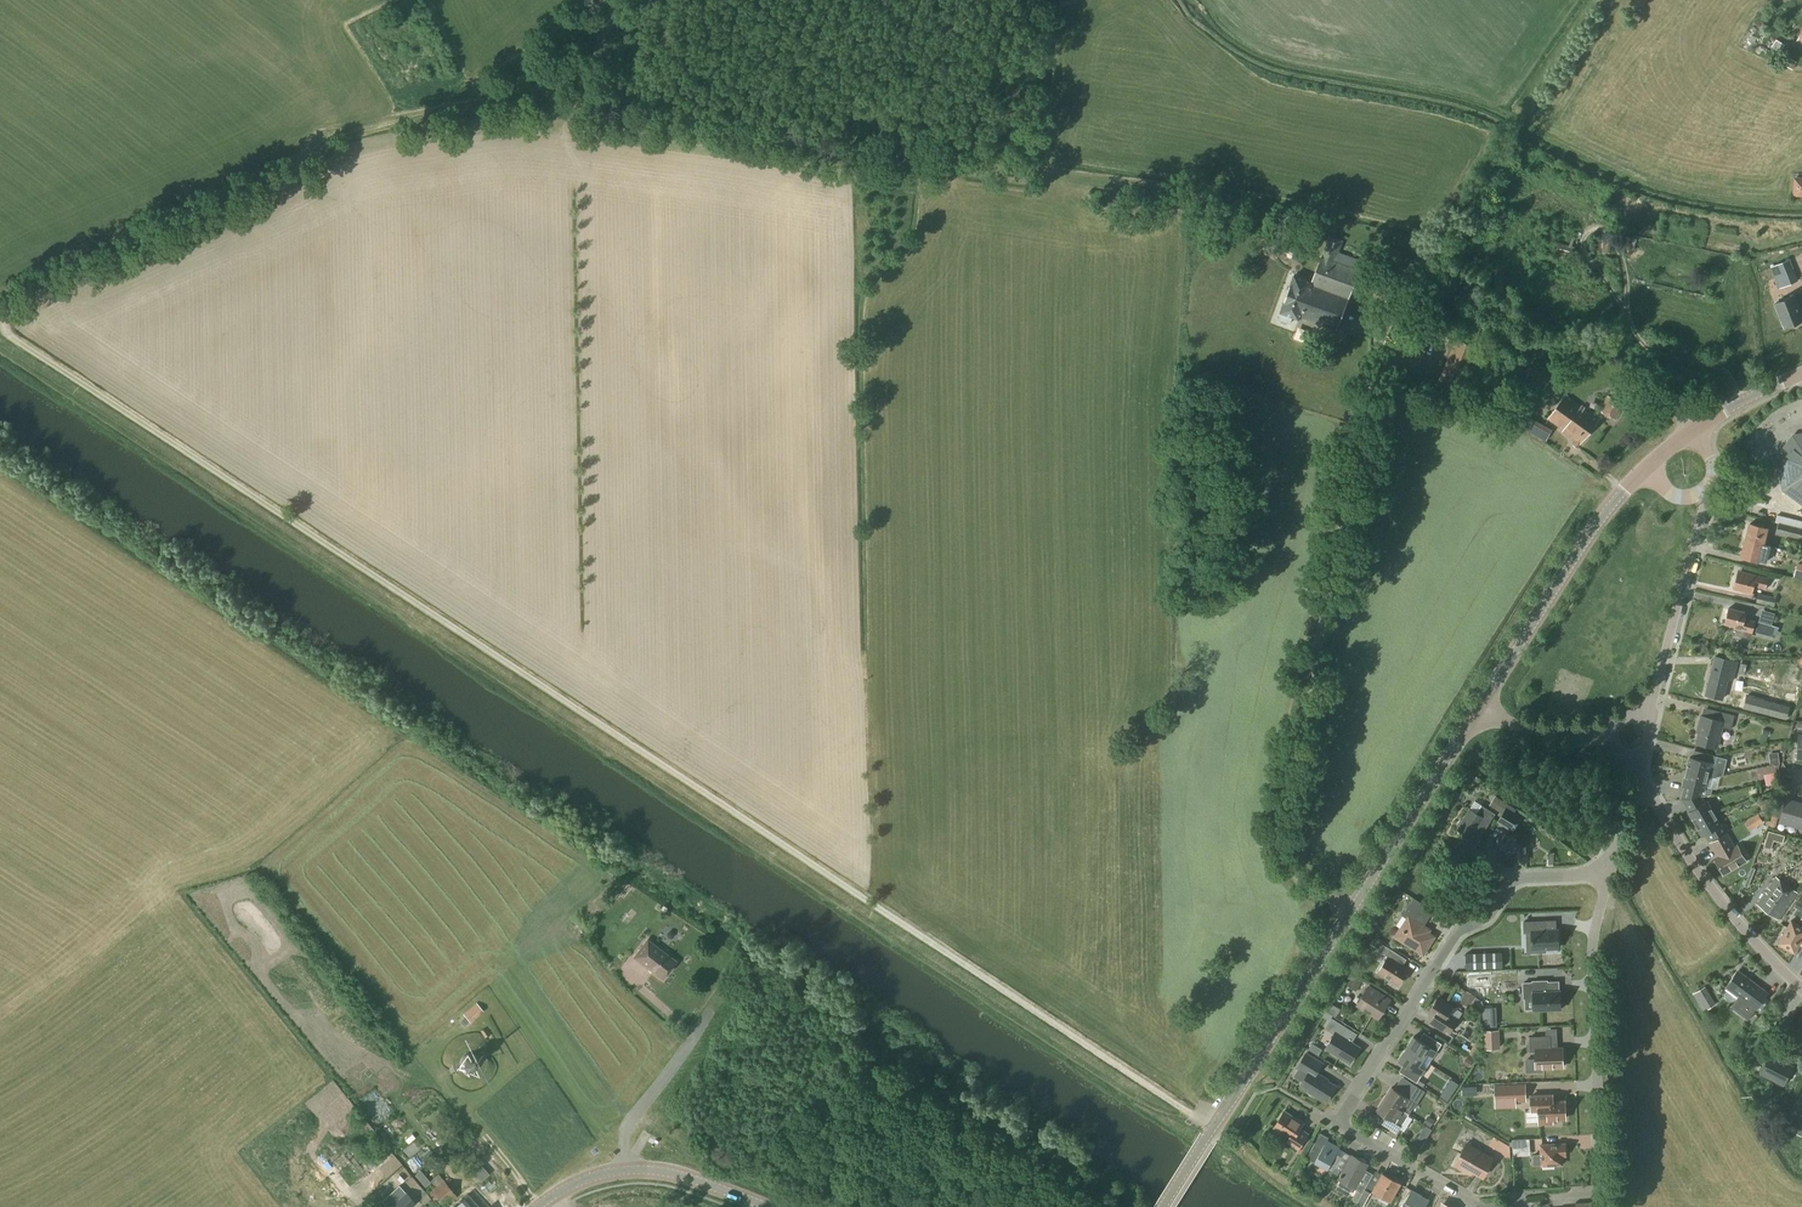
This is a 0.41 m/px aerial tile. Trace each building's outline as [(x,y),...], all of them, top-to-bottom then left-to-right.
[(1752,53),(1760,41),(1752,35),(1749,38),(1743,47),(1752,53)] [(1776,40),(1771,48),(1779,53),(1784,45),(1776,40)] [(1796,62),(1790,59),(1789,61),(1787,60),(1785,63),(1788,64),(1786,67),(1792,70),(1796,62)] [(1794,179),(1793,195),(1801,195),(1801,179),(1794,179)] [(1354,285),(1363,261),(1338,252),(1342,243),(1328,237),(1325,247),(1311,282),(1293,275),(1279,312),(1281,313),(1278,320),(1290,324),(1293,317),(1298,319),(1299,317),(1336,331),(1354,285)] [(1609,252),(1609,242),(1599,242),(1599,252),(1609,252)] [(1572,257),(1573,252),(1574,247),(1558,243),(1556,252),(1572,257)] [(1790,259),(1770,267),(1779,288),(1798,280),(1790,259)] [(1801,322),(1801,317),(1793,295),(1774,303),(1785,329),(1801,322)] [(1535,360),(1529,371),(1523,384),(1542,392),(1548,381),(1554,369),(1535,360)] [(1580,444),(1587,435),(1599,419),(1565,394),(1557,405),(1547,419),(1563,430),(1562,431),(1575,441),(1572,445),(1577,448),(1580,444)] [(1616,421),(1616,420),(1620,413),(1624,406),(1607,396),(1599,411),(1616,421)] [(1792,436),(1778,456),(1783,490),(1801,504),(1801,435),(1792,436)] [(1801,529),(1801,522),(1777,515),(1775,522),(1778,523),(1801,529)] [(1778,523),(1776,533),(1801,540),(1801,529),(1778,523)] [(1765,546),(1767,537),(1764,537),(1767,528),(1749,524),(1745,540),(1765,546)] [(1745,540),(1741,557),(1758,561),(1758,560),(1765,562),(1769,546),(1765,546),(1745,540)] [(1756,576),(1737,571),(1733,589),(1752,593),(1754,587),(1765,590),(1768,578),(1757,575),(1756,576)] [(1774,607),(1776,598),(1758,594),(1756,603),(1774,607)] [(1752,634),(1753,631),(1755,632),(1757,622),(1755,622),(1755,621),(1745,618),(1746,613),(1728,608),(1724,624),(1733,626),(1731,634),(1751,639),(1752,634)] [(1775,626),(1770,625),(1757,622),(1755,632),(1772,636),(1772,635),(1773,635),(1775,626)] [(1731,680),(1736,662),(1715,656),(1705,695),(1722,699),(1727,679),(1731,680)] [(1730,729),(1734,715),(1714,710),(1712,718),(1700,715),(1697,727),(1698,728),(1698,729),(1699,729),(1695,743),(1717,749),(1722,727),(1730,729)] [(1689,757),(1686,772),(1707,777),(1711,763),(1695,759),(1692,758),(1689,757)] [(1778,782),(1776,773),(1775,765),(1757,768),(1759,779),(1764,778),(1766,785),(1778,782)] [(1684,786),(1681,799),(1682,800),(1700,797),(1702,797),(1702,796),(1710,795),(1712,788),(1705,786),(1707,777),(1686,772),(1682,785),(1684,786)] [(1695,825),(1714,814),(1707,801),(1705,802),(1702,797),(1700,797),(1682,800),(1689,811),(1688,812),(1695,825)] [(1761,810),(1771,807),(1768,798),(1759,801),(1761,810)] [(1801,806),(1801,803),(1786,799),(1779,822),(1796,827),(1801,806)] [(1495,814),(1481,805),(1476,813),(1469,809),(1456,829),(1470,838),(1478,825),(1485,830),(1495,814)] [(1512,832),(1521,817),(1506,807),(1496,822),(1512,832)] [(1749,830),(1763,822),(1758,813),(1744,821),(1749,830)] [(1714,814),(1695,825),(1702,836),(1704,835),(1708,842),(1729,830),(1724,823),(1721,825),(1714,814)] [(1763,847),(1770,849),(1773,840),(1782,842),(1784,835),(1768,830),(1763,847)] [(1735,847),(1727,833),(1710,843),(1715,851),(1717,850),(1720,856),(1714,859),(1723,874),(1746,861),(1737,846),(1735,847)] [(1526,861),(1525,838),(1520,834),(1503,835),(1499,839),(1499,853),(1504,857),(1510,857),(1510,861),(1526,861)] [(1778,919),(1797,893),(1775,878),(1768,888),(1770,890),(1767,894),(1765,892),(1757,904),(1778,919)] [(1424,925),(1429,917),(1428,916),(1432,910),(1413,898),(1404,912),(1402,915),(1406,918),(1394,938),(1423,956),(1435,937),(1422,929),(1424,925)] [(1801,952),(1801,927),(1791,921),(1777,944),(1794,954),(1796,951),(1801,954),(1801,952)] [(1556,929),(1525,930),(1525,933),(1526,953),(1546,952),(1546,950),(1559,949),(1558,928),(1556,929)] [(662,979),(675,962),(646,940),(634,957),(662,979)] [(1398,986),(1408,970),(1402,966),(1406,959),(1383,945),(1379,951),(1387,957),(1377,973),(1398,986)] [(1502,967),(1501,951),(1465,952),(1466,968),(1502,967)] [(1737,971),(1726,987),(1738,996),(1729,1008),(1746,1021),(1755,1009),(1756,1009),(1767,993),(1766,992),(1758,987),(1750,981),(1746,978),(1737,971)] [(1356,991),(1362,981),(1351,974),(1345,984),(1356,991)] [(1467,979),(1468,989),(1478,989),(1478,979),(1467,979)] [(1523,999),(1524,999),(1532,999),(1532,1009),(1532,1011),(1561,1010),(1561,990),(1559,990),(1559,981),(1547,981),(1547,980),(1531,980),(1531,982),(1522,982),(1523,999)] [(1378,1018),(1390,999),(1369,986),(1357,1005),(1378,1018)] [(1705,986),(1692,993),(1703,1011),(1715,1004),(1705,986)] [(1448,1035),(1458,1019),(1449,1013),(1452,1007),(1438,998),(1428,1013),(1433,1016),(1429,1023),(1448,1035)] [(470,1021),(483,1011),(476,1002),(463,1013),(470,1021)] [(1497,1026),(1496,1006),(1482,1007),(1483,1026),(1497,1026)] [(1325,1010),(1322,1015),(1328,1019),(1332,1014),(1325,1010)] [(1479,1028),(1480,1018),(1481,1012),(1471,1011),(1471,1017),(1474,1017),(1473,1023),(1474,1023),(1473,1028),(1479,1028)] [(1349,1064),(1360,1047),(1352,1042),(1357,1034),(1331,1018),(1324,1029),(1334,1035),(1325,1049),(1349,1064)] [(1405,1049),(1422,1060),(1427,1054),(1433,1058),(1437,1052),(1437,1051),(1441,1044),(1424,1033),(1419,1040),(1413,1036),(1405,1049)] [(1529,1036),(1529,1043),(1529,1050),(1529,1052),(1534,1052),(1534,1058),(1535,1069),(1543,1069),(1564,1068),(1563,1046),(1557,1047),(1550,1047),(1549,1035),(1545,1036),(1529,1036)] [(1310,1042),(1307,1048),(1317,1055),(1321,1049),(1310,1042)] [(1419,1066),(1422,1060),(1405,1049),(1398,1061),(1403,1064),(1399,1071),(1409,1078),(1418,1084),(1423,1087),(1425,1084),(1418,1080),(1421,1076),(1422,1076),(1426,1070),(1419,1066)] [(1325,1103),(1336,1086),(1317,1074),(1324,1063),(1306,1052),(1295,1068),(1306,1075),(1299,1087),(1325,1103)] [(468,1073),(472,1073),(475,1071),(478,1065),(478,1061),(476,1057),(474,1055),(469,1053),(465,1054),(461,1056),(459,1060),(459,1064),(460,1069),(463,1072),(468,1073)] [(1780,1064),(1779,1064),(1769,1058),(1761,1073),(1783,1085),(1792,1067),(1781,1061),(1780,1064)] [(1801,1072),(1801,1068),(1797,1065),(1793,1073),(1800,1076),(1801,1072)] [(1453,1093),(1458,1084),(1450,1079),(1445,1088),(1453,1093)] [(1393,1088),(1385,1100),(1402,1110),(1408,1115),(1413,1108),(1414,1109),(1417,1104),(1416,1103),(1412,1101),(1420,1088),(1411,1083),(1403,1095),(1399,1092),(1393,1088)] [(1515,1101),(1514,1084),(1494,1085),(1494,1102),(1515,1101)] [(1565,1099),(1553,1100),(1553,1093),(1529,1094),(1530,1112),(1537,1112),(1538,1121),(1538,1125),(1553,1124),(1553,1120),(1566,1120),(1565,1099)] [(1408,1115),(1402,1110),(1385,1100),(1378,1112),(1394,1122),(1390,1129),(1396,1133),(1408,1115)] [(1300,1154),(1310,1140),(1306,1137),(1309,1133),(1301,1128),(1303,1124),(1284,1111),(1273,1129),(1287,1138),(1283,1145),(1296,1153),(1297,1152),(1300,1154)] [(1800,1113),(1791,1131),(1801,1136),(1801,1114),(1800,1113)] [(1415,1144),(1421,1148),(1435,1128),(1429,1124),(1415,1144)] [(1333,1173),(1336,1168),(1341,1157),(1336,1154),(1339,1148),(1327,1141),(1323,1147),(1315,1142),(1306,1158),(1315,1163),(1333,1173)] [(1483,1177),(1493,1158),(1466,1143),(1454,1165),(1466,1171),(1467,1168),(1483,1177)] [(1533,1166),(1542,1165),(1562,1164),(1561,1156),(1566,1155),(1565,1144),(1542,1145),(1541,1146),(1541,1147),(1541,1154),(1532,1155),(1533,1166)] [(375,1154),(365,1162),(371,1169),(381,1161),(375,1154)] [(1342,1171),(1338,1180),(1355,1189),(1358,1191),(1356,1191),(1356,1192),(1351,1200),(1353,1202),(1357,1202),(1362,1193),(1367,1184),(1373,1174),(1365,1170),(1368,1164),(1352,1155),(1351,1155),(1342,1171)] [(477,1161),(470,1167),(482,1180),(489,1174),(477,1161)] [(457,1197),(439,1175),(439,1174),(433,1167),(424,1174),(434,1187),(428,1192),(440,1206),(446,1206),(457,1197)] [(1390,1201),(1399,1184),(1383,1174),(1373,1192),(1390,1201)] [(1317,1183),(1323,1190),(1333,1182),(1327,1175),(1317,1183)] [(1370,1194),(1364,1191),(1356,1204),(1362,1206),(1363,1206),(1370,1194)] [(1403,1206),(1424,1206),(1428,1200),(1412,1191),(1403,1206)] [(390,1206),(410,1206),(415,1202),(407,1192),(390,1206)] [(453,1206),(479,1206),(468,1194),(453,1206)]
